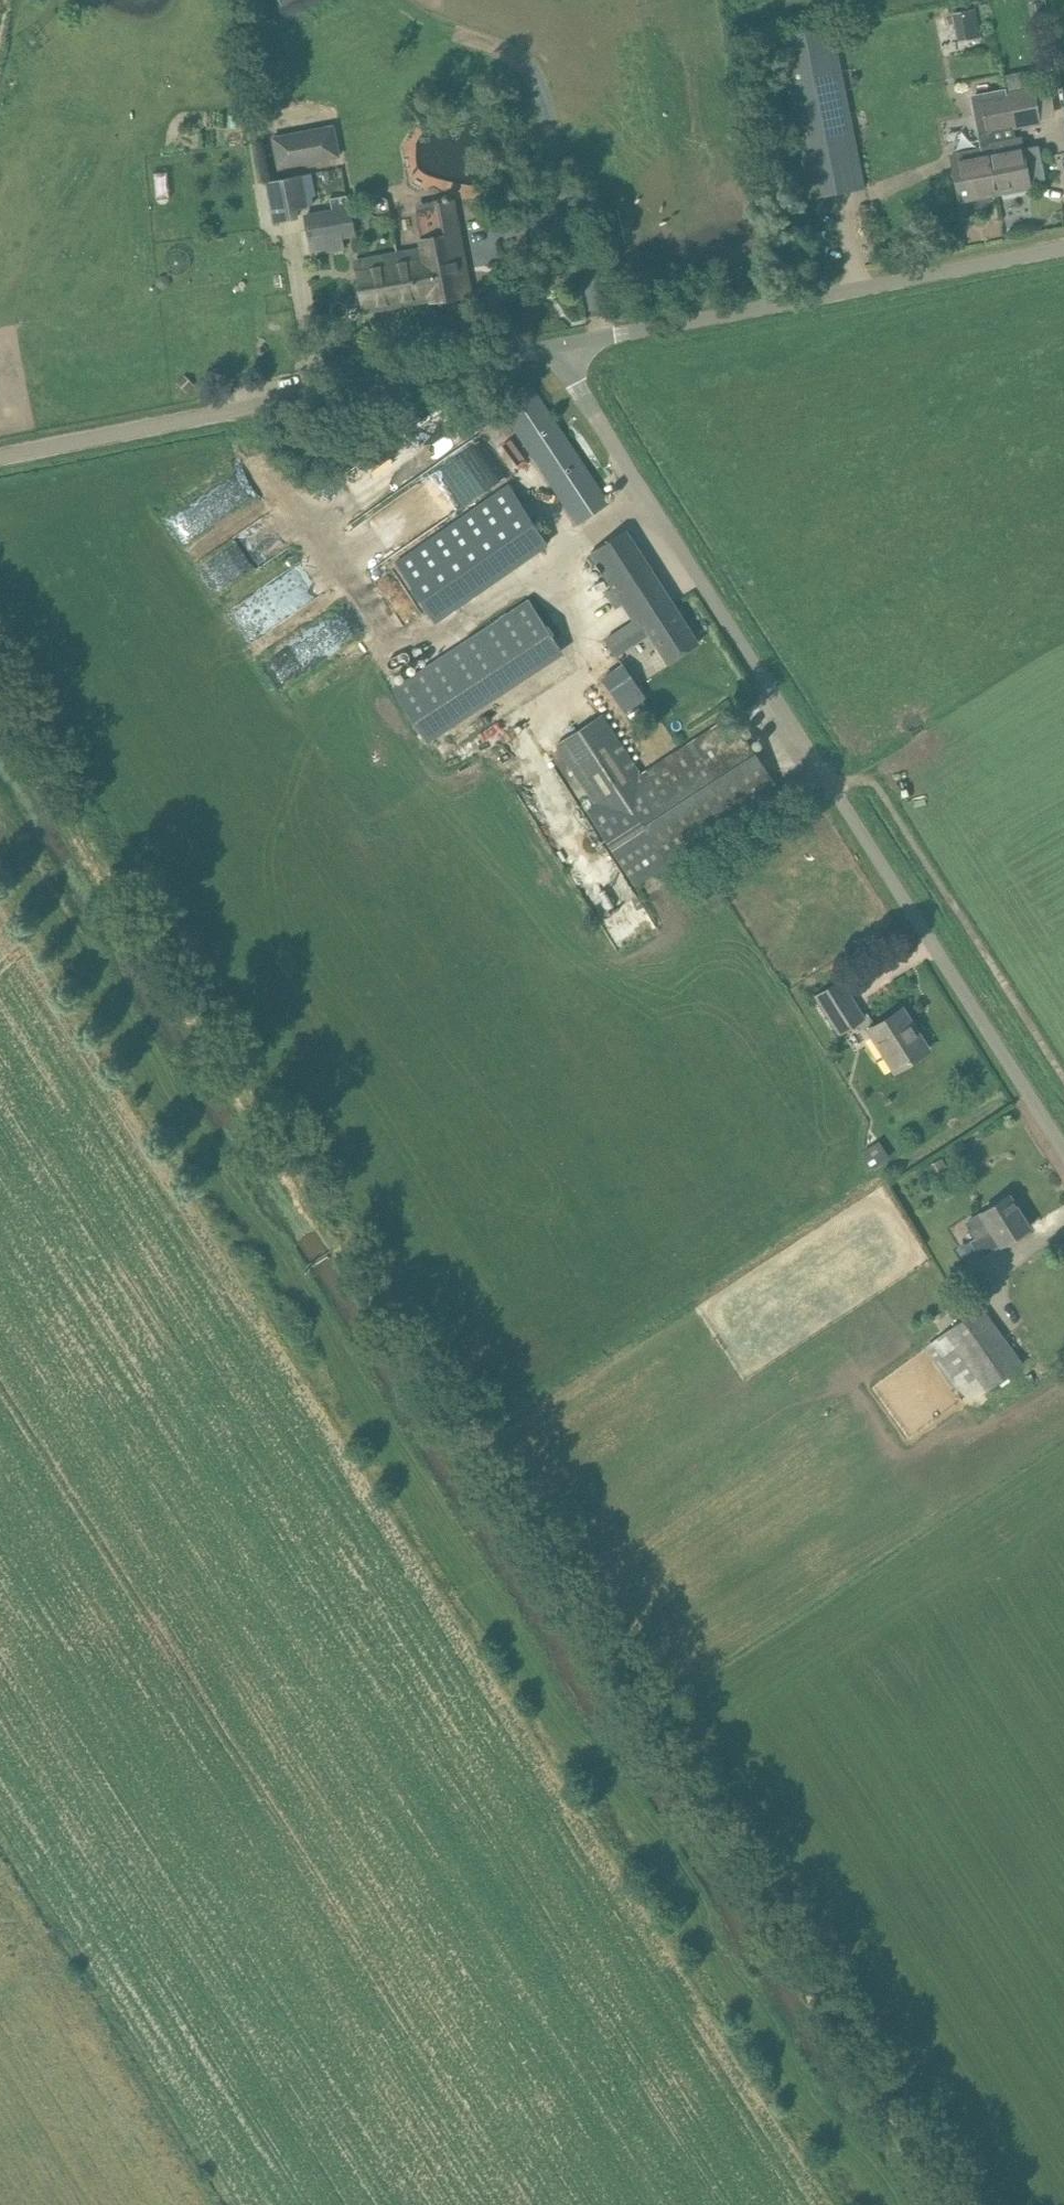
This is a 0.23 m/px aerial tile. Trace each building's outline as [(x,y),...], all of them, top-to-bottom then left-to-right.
[(289,20),(323,0),(277,0),(289,20)] [(1047,22),(1043,1),(1029,4),(1033,25),(1047,22)] [(956,28),(978,24),(975,9),(953,13),(956,28)] [(865,187),(861,166),(837,26),(782,35),(810,197),(865,187)] [(1033,72),(1007,77),(1017,126),(1042,122),(1033,72)] [(1006,88),(970,94),(980,148),(951,154),(960,199),(997,192),(988,143),(1016,138),(1014,127),(1017,126),(1007,77),(1005,77),(1006,88)] [(278,169),(341,157),(334,123),(272,136),(278,169)] [(1016,138),(988,143),(997,192),(1030,185),(1029,182),(1045,179),(1041,158),(1025,161),(1022,148),(1018,149),(1016,138)] [(334,170),(324,172),(326,180),(335,178),(334,170)] [(291,175),(266,180),(274,222),(299,218),(291,175)] [(352,205),(349,206),(347,195),(330,198),(332,209),(304,214),(310,244),(357,236),(352,205)] [(433,209),(416,212),(422,248),(401,252),(404,270),(412,269),(414,278),(425,276),(427,284),(429,283),(432,297),(435,296),(440,305),(444,306),(451,305),(454,302),(455,295),(469,293),(451,197),(432,201),(433,209)] [(401,252),(356,260),(360,286),(363,298),(366,312),(432,297),(429,283),(427,284),(425,276),(414,278),(412,269),(404,270),(401,252)] [(499,403),(511,422),(578,523),(609,502),(531,382),(499,403)] [(222,508),(252,495),(241,470),(201,488),(209,506),(219,501),(222,508)] [(439,620),(557,547),(518,483),(399,557),(439,620)] [(215,588),(296,541),(279,512),(198,559),(215,588)] [(626,530),(591,552),(635,621),(606,639),(616,654),(650,633),(669,662),(698,643),(626,530)] [(262,588),(272,602),(291,589),(302,604),(327,587),(306,557),(262,588)] [(528,599),(393,689),(428,742),(564,653),(528,599)] [(282,691),(322,664),(299,631),(260,659),(282,691)] [(625,712),(646,698),(624,664),(603,678),(625,712)] [(649,703),(641,708),(649,720),(662,712),(657,704),(654,700),(649,703)] [(732,716),(713,728),(642,774),(603,714),(557,744),(596,804),(587,809),(635,884),(779,791),(732,716)] [(595,908),(624,949),(658,925),(629,884),(595,908)] [(841,1032),(863,1018),(840,981),(818,995),(841,1032)] [(903,1009),(884,1020),(870,1030),(896,1071),(929,1050),(928,1049),(925,1051),(911,1028),(914,1026),(903,1009)] [(942,1158),(934,1163),(941,1174),(948,1169),(942,1158)] [(1010,1195),(991,1207),(967,1222),(976,1237),(971,1240),(981,1257),(1029,1228),(1010,1195)] [(982,1307),(964,1320),(946,1332),(987,1389),(1023,1364),(982,1307)]
